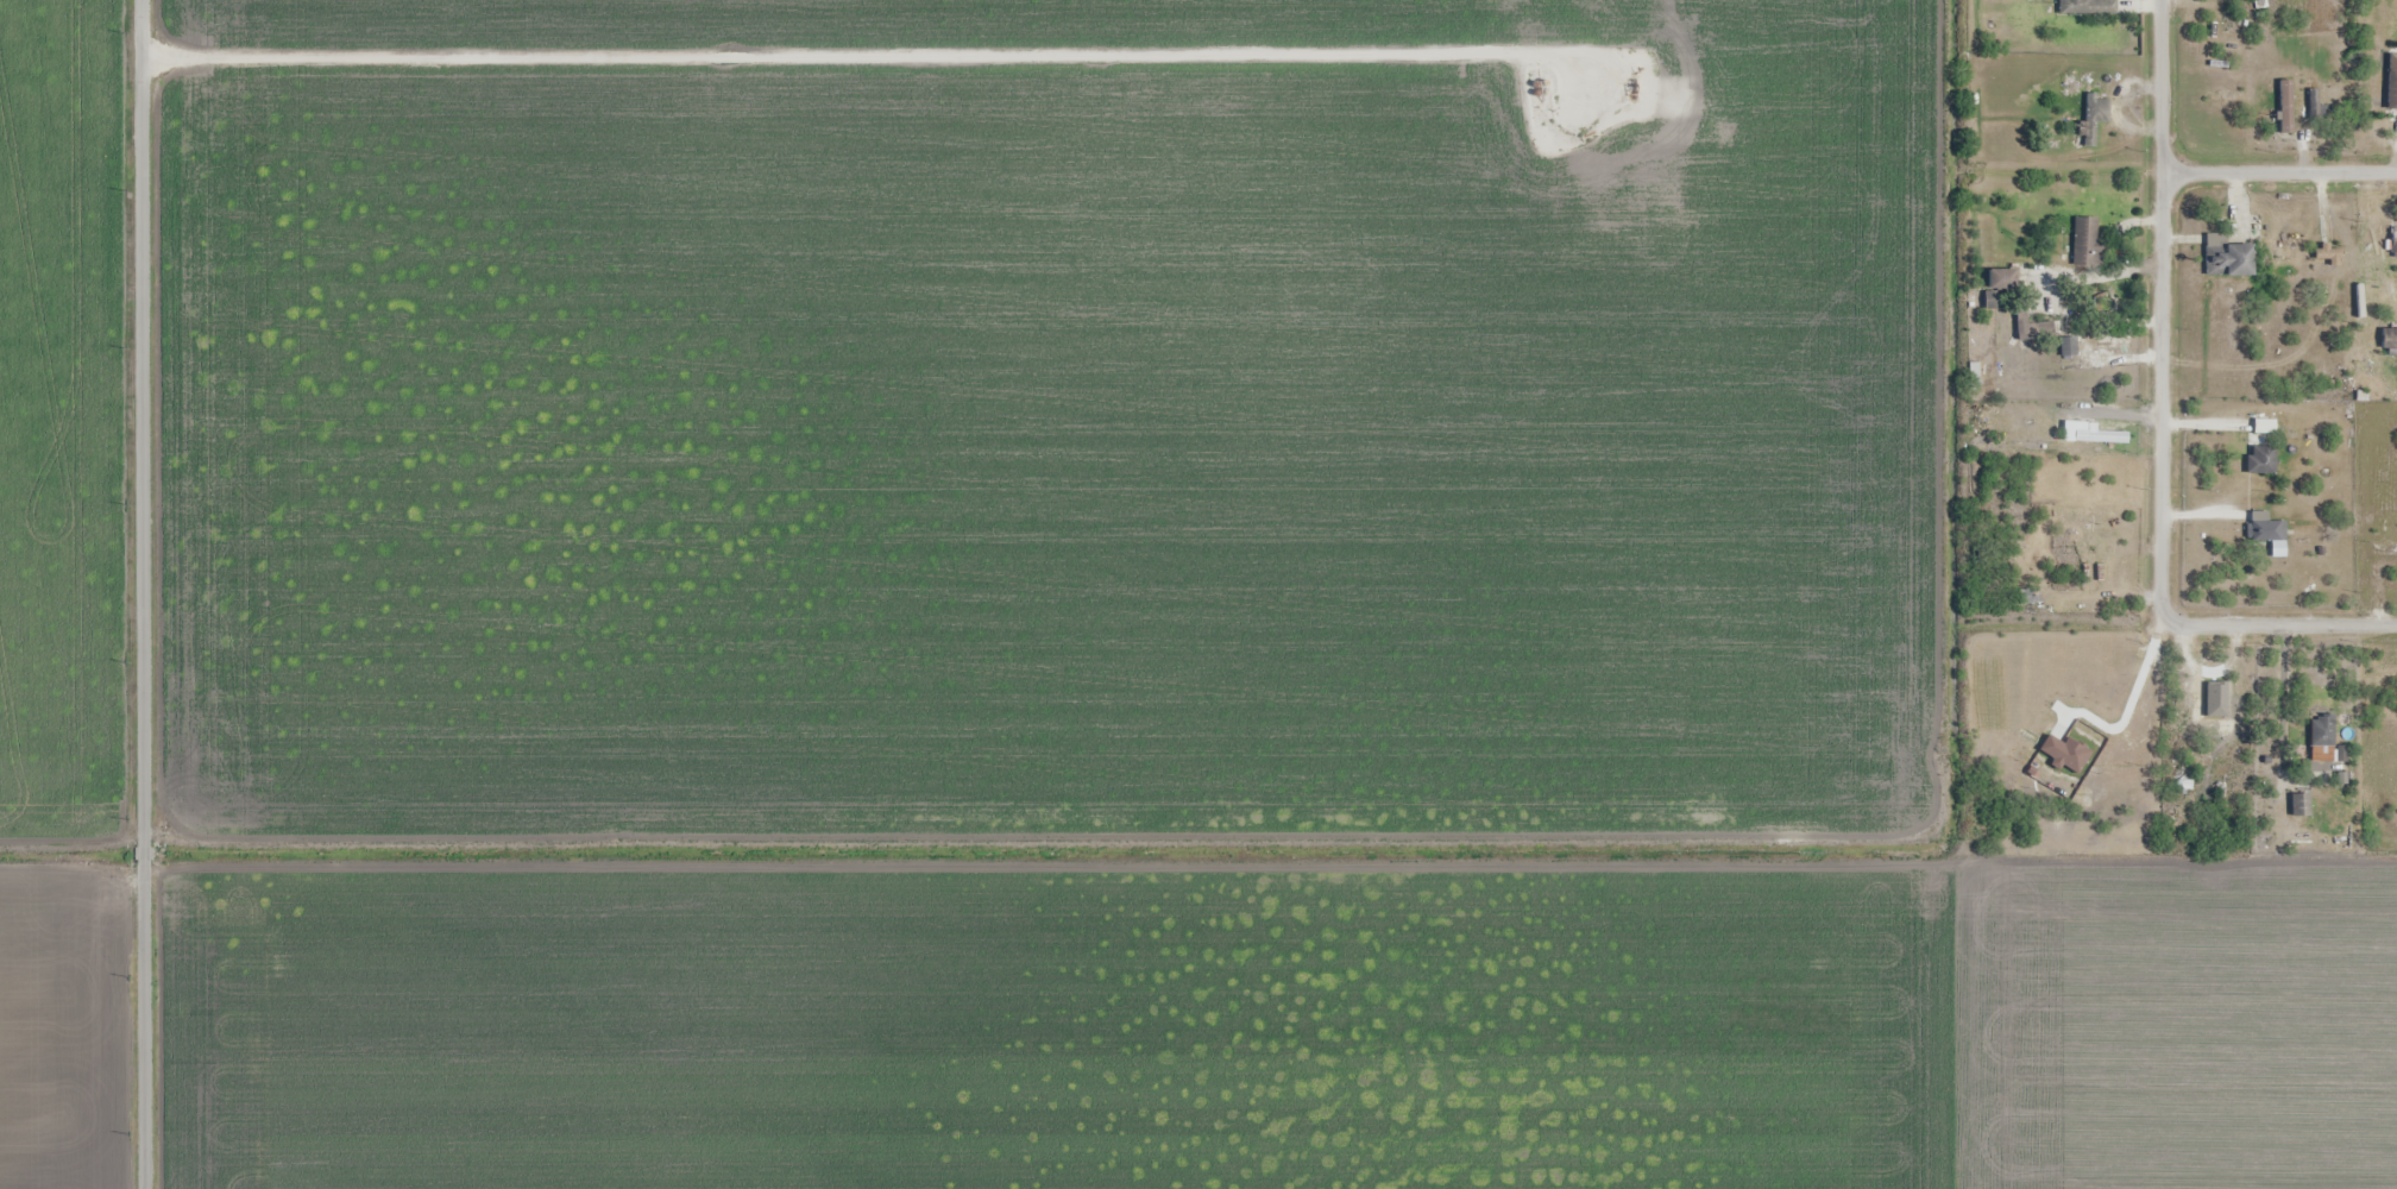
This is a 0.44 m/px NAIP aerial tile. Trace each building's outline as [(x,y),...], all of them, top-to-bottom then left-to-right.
[(2059,15),(2116,15),(2116,0),(2059,0),(2059,15)] [(2388,68),(2388,109),(2396,109),(2396,68),(2388,68)] [(2280,133),(2293,133),(2293,80),(2280,80),(2280,133)] [(2098,94),(2085,94),(2083,147),(2096,147),(2096,123),(2108,123),(2109,100),(2098,100),(2098,94)] [(2103,266),(2103,243),(2097,243),(2097,218),(2074,218),(2074,266),(2103,266)] [(2228,234),(2205,234),(2205,276),(2253,276),(2253,244),(2228,244),(2228,234)] [(2063,338),(2063,322),(2028,322),(2028,313),(2017,313),(2017,338),(2063,338)] [(2383,328),(2383,354),(2396,354),(2396,328),(2383,328)] [(2257,433),(2274,433),(2274,421),(2257,421),(2257,433)] [(2276,446),(2249,446),(2249,474),(2276,474),(2276,446)] [(2269,512),(2250,512),(2250,542),(2272,542),(2272,556),(2285,556),(2285,521),(2269,521),(2269,512)] [(2039,590),(2020,590),(2020,605),(2039,605),(2039,590)] [(2229,683),(2208,683),(2208,709),(2229,709),(2229,683)] [(2311,762),(2334,762),(2334,717),(2311,717),(2311,762)] [(2292,794),(2292,817),(2310,817),(2310,794),(2292,794)]
